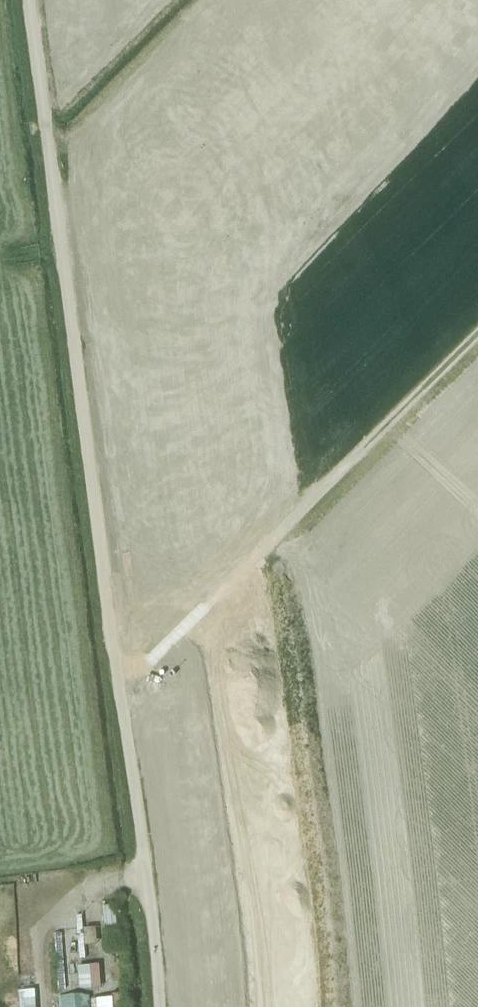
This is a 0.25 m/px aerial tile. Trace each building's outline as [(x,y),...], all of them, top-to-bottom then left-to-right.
[(116,948),(114,905),(102,905),(104,945),(107,945),(107,948),(116,948)] [(91,1006),(121,1006),(120,993),(111,994),(111,997),(97,998),(97,1000),(90,1000),(91,1006)]
